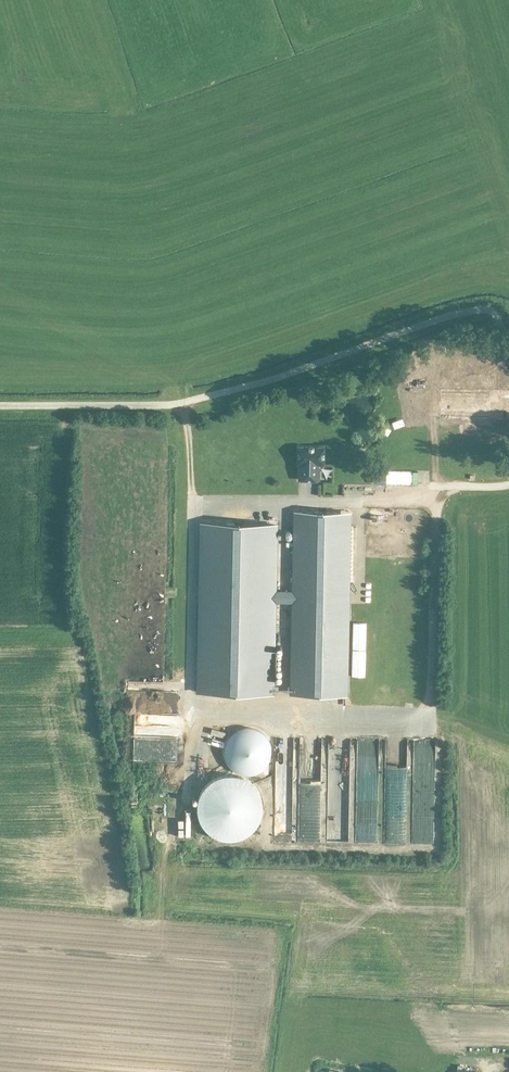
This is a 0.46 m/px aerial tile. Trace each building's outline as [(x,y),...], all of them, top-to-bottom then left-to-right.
[(508,396),(508,385),(457,384),(457,396),(508,396)] [(437,396),(437,413),(508,414),(508,398),(437,396)] [(298,462),(299,462),(299,479),(318,479),(319,463),(323,463),(323,447),(298,446),(298,462)] [(385,483),(386,474),(375,474),(374,483),(385,483)] [(293,602),(291,685),(343,686),(347,525),(346,523),(345,521),(344,519),(343,517),(341,515),(339,514),(337,513),(335,512),(296,511),(295,531),(292,531),(292,540),(295,540),(294,590),(272,589),(274,524),(202,522),(197,691),(269,693),(272,601),(293,602)] [(274,569),(284,570),(286,561),(276,559),(274,569)] [(226,758),(230,764),(235,769),(243,772),(250,772),(258,770),(264,766),(269,760),(271,752),(271,745),(269,737),(264,731),(258,727),(250,725),(243,725),(235,728),(230,732),(226,738),(224,745),(224,752),(226,758)] [(254,824),(259,812),(258,799),(253,787),(244,778),(232,774),(219,774),(208,779),(199,789),(194,801),(194,813),(200,825),(209,834),(221,838),(234,838),(245,833),(254,824)] [(330,838),(330,826),(290,825),(290,838),(330,838)] [(495,1046),(480,1047),(481,1055),(495,1054),(495,1046)]
